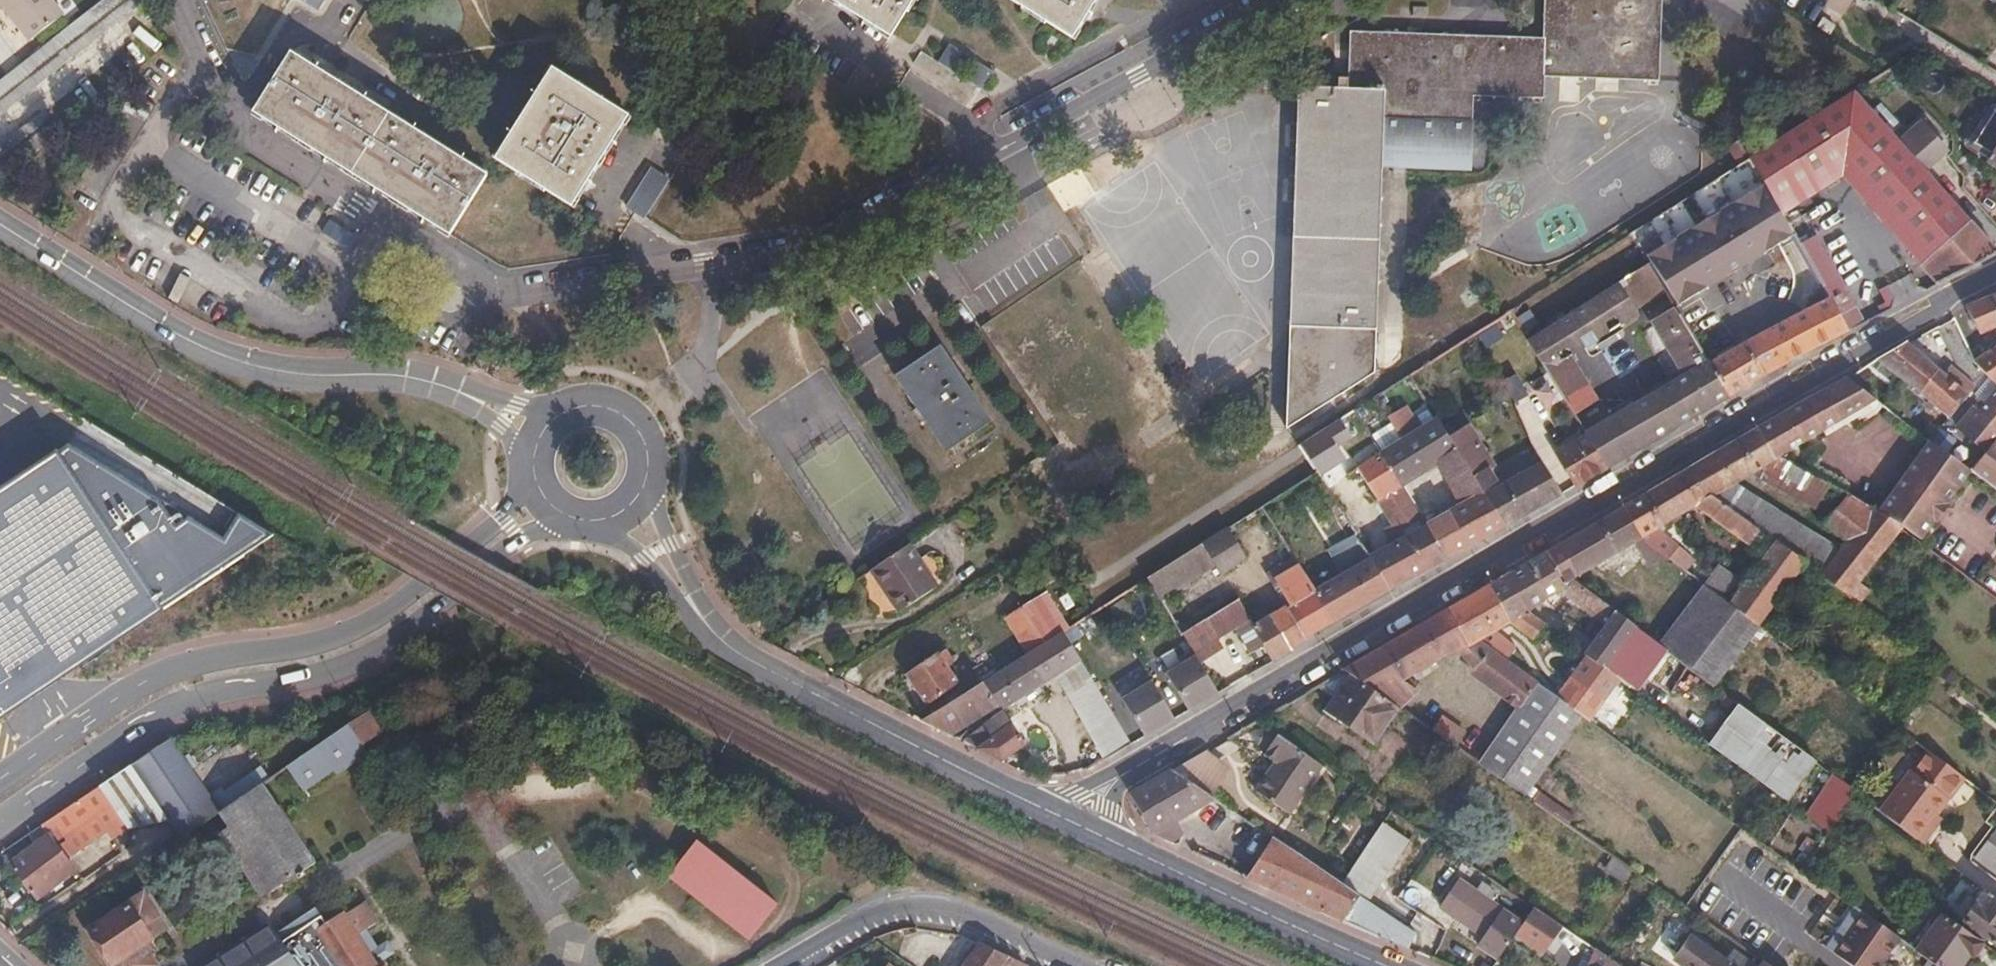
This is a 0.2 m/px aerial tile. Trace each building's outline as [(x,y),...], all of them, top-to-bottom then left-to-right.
[(52,0),(0,0),(0,3),(9,14),(13,11),(32,38),(63,14),(52,0)] [(317,13),(326,0),(296,0),(317,13)] [(839,8),(887,37),(890,32),(897,21),(911,0),(827,0),(839,8)] [(1041,18),(1071,36),(1094,0),(1011,0),(1041,18)] [(1544,37),(1353,30),(1350,88),(1299,86),(1286,437),(1374,381),(1381,171),(1472,174),(1475,93),(1544,96),(1545,75),(1658,78),(1661,0),(1546,0),(1544,37)] [(1832,22),(1819,14),(1813,23),(1826,31),(1832,22)] [(993,74),(947,45),(938,59),(935,63),(981,93),(993,74)] [(349,87),(294,53),(285,68),(258,111),(300,137),(393,196),(452,233),(489,175),(349,87)] [(610,105),(555,71),(501,157),(521,170),(575,204),(600,164),(623,128),(630,117),(610,105)] [(1781,216),(1838,179),(1896,141),(1852,92),(1748,159),(1781,216)] [(1987,105),(1969,139),(1994,153),(1991,160),(1995,163),(1995,110),(1987,105)] [(1944,152),(1917,123),(1896,141),(1923,171),(1944,152)] [(1896,141),(1838,179),(1900,247),(1951,203),(1923,171),(1896,141)] [(1781,216),(1748,159),(1626,236),(1644,266),(1660,291),(1671,308),(1705,287),(1700,278),(1756,244),(1762,252),(1791,235),(1781,216)] [(667,182),(646,171),(624,205),(634,214),(641,219),(644,214),(667,182)] [(1951,203),(1900,247),(1935,287),(1995,256),(1995,254),(1995,252),(1951,203)] [(367,220),(337,204),(325,223),(355,242),(367,220)] [(1700,278),(1705,287),(1762,252),(1756,244),(1700,278)] [(1828,298),(1798,246),(1788,251),(1818,303),(1828,298)] [(1660,291),(1644,266),(1526,340),(1570,414),(1593,400),(1567,353),(1635,312),(1632,307),(1660,291)] [(1732,306),(1721,288),(1695,303),(1707,322),(1732,306)] [(1995,323),(1995,304),(1990,294),(1965,306),(1979,332),(1995,323)] [(1707,364),(1727,396),(1847,331),(1828,298),(1818,303),(1727,353),(1707,364)] [(1707,322),(1695,303),(1676,315),(1707,364),(1727,353),(1707,322)] [(1727,396),(1707,364),(1676,315),(1671,308),(1649,321),(1681,374),(1583,434),(1584,436),(1604,469),(1727,396)] [(1945,376),(1904,342),(1877,358),(1948,416),(1966,393),(1945,376)] [(992,419),(942,343),(896,375),(946,450),(992,419)] [(1990,352),(1974,361),(1995,381),(1995,359),(1990,352)] [(1970,389),(1950,371),(1945,376),(1966,393),(1970,389)] [(1845,376),(1754,428),(1778,455),(1875,398),(1845,376)] [(1524,397),(1513,377),(1500,382),(1511,404),(1524,397)] [(1989,446),(1995,437),(1995,393),(1978,413),(1972,409),(1958,427),(1986,449),(1989,446)] [(1439,460),(1455,447),(1446,430),(1439,419),(1380,456),(1400,489),(1411,481),(1439,460)] [(1451,426),(1446,430),(1455,447),(1474,479),(1494,468),(1468,425),(1456,433),(1451,426)] [(1685,468),(1712,493),(1734,480),(1751,470),(1759,474),(1771,467),(1821,496),(1828,484),(1778,455),(1754,428),(1685,468)] [(1341,462),(1321,430),(1298,445),(1317,477),(1341,462)] [(1604,469),(1584,436),(1556,454),(1573,486),(1604,469)] [(1989,446),(1986,449),(1978,459),(1971,468),(1993,485),(1995,487),(1995,437),(1989,446)] [(1946,499),(1971,468),(1930,438),(1877,508),(1917,536),(1933,517),(1935,517),(1947,502),(1946,499)] [(1380,456),(1372,444),(1348,459),(1356,472),(1380,456)] [(1474,479),(1455,447),(1439,460),(1466,503),(1482,493),(1474,479)] [(83,448),(0,506),(0,726),(52,692),(71,679),(141,634),(164,619),(208,588),(280,536),(256,523),(242,546),(83,448)] [(1400,489),(1380,456),(1356,472),(1400,543),(1369,562),(1369,563),(1387,592),(1443,561),(1424,529),(1400,489)] [(1540,465),(1484,497),(1502,528),(1558,495),(1540,465)] [(1821,496),(1771,467),(1759,474),(1814,508),(1821,496)] [(1660,482),(1642,493),(1663,527),(1676,521),(1683,516),(1680,511),(1694,503),(1711,516),(1708,519),(1719,527),(1721,525),(1749,545),(1754,540),(1750,537),(1758,528),(1712,493),(1685,468),(1673,475),(1660,482)] [(1839,549),(1734,480),(1712,493),(1758,528),(1763,532),(1804,562),(1819,573),(1839,549)] [(1436,522),(1411,481),(1400,489),(1424,529),(1436,522)] [(1502,528),(1484,497),(1482,493),(1466,503),(1436,522),(1424,529),(1443,561),(1502,528)] [(1641,537),(1663,553),(1681,566),(1690,555),(1661,533),(1663,527),(1642,493),(1621,506),(1641,537)] [(1819,573),(1848,593),(1859,580),(1900,528),(1870,508),(1847,494),(1825,525),(1845,540),(1839,549),(1819,573)] [(1561,542),(1578,573),(1595,563),(1633,540),(1646,562),(1663,553),(1641,537),(1621,506),(1575,534),(1561,542)] [(1354,538),(1341,515),(1335,519),(1348,541),(1354,538)] [(1804,562),(1763,532),(1758,537),(1769,546),(1741,583),(1727,601),(1757,624),(1804,562)] [(1246,565),(1227,533),(1177,564),(1189,587),(1217,570),(1223,579),(1246,565)] [(1578,573),(1561,542),(1524,564),(1545,596),(1554,590),(1561,595),(1564,593),(1605,623),(1593,639),(1583,652),(1588,656),(1618,679),(1629,665),(1649,637),(1570,577),(1578,573)] [(929,584),(902,543),(865,566),(893,608),(929,584)] [(1369,563),(1313,593),(1332,622),(1387,592),(1369,563)] [(1189,587),(1177,564),(1148,581),(1162,603),(1189,587)] [(1545,596),(1524,564),(1503,575),(1525,608),(1545,596)] [(1332,622),(1313,593),(1296,565),(1275,579),(1291,605),(1268,617),(1287,648),(1332,622)] [(1703,583),(1715,592),(1727,601),(1741,583),(1717,566),(1703,583)] [(1486,585),(1508,619),(1525,608),(1503,575),(1486,585)] [(1869,588),(1859,580),(1848,593),(1859,601),(1869,588)] [(1508,619),(1486,585),(1471,594),(1446,608),(1468,644),(1480,636),(1501,652),(1507,657),(1516,644),(1496,628),(1508,619)] [(1072,629),(1048,591),(1004,619),(1028,657),(1049,643),(1062,635),(1066,633),(1072,629)] [(1715,592),(1670,653),(1713,684),(1757,624),(1727,601),(1715,592)] [(1194,652),(1200,662),(1224,647),(1219,639),(1237,628),(1249,620),(1235,599),(1185,639),(1194,652)] [(1459,650),(1468,644),(1446,608),(1423,621),(1343,668),(1350,673),(1401,709),(1415,688),(1407,682),(1445,658),(1459,650)] [(1525,608),(1508,619),(1538,636),(1548,626),(1525,608)] [(1287,648),(1268,617),(1252,626),(1264,645),(1275,661),(1290,652),(1287,648)] [(1252,626),(1249,620),(1237,628),(1250,652),(1264,645),(1252,626)] [(1083,661),(1066,633),(1062,635),(1049,643),(1028,657),(984,684),(1000,708),(1003,712),(1056,678),(1083,661)] [(1468,644),(1459,650),(1476,668),(1501,652),(1480,636),(1468,644)] [(1638,693),(1670,653),(1649,637),(1629,665),(1618,679),(1638,693)] [(952,660),(943,647),(908,674),(931,705),(959,684),(946,665),(952,660)] [(1200,662),(1194,652),(1179,660),(1182,665),(1168,675),(1189,711),(1220,693),(1200,662)] [(1507,657),(1501,652),(1476,668),(1498,692),(1518,667),(1507,657)] [(1618,679),(1588,656),(1572,677),(1603,699),(1618,679)] [(1133,743),(1083,661),(1056,678),(1105,760),(1133,743)] [(1537,681),(1518,667),(1498,692),(1517,708),(1537,681)] [(1350,673),(1343,668),(1319,681),(1337,694),(1350,673)] [(1948,673),(1941,668),(1932,679),(1940,684),(1948,673)] [(1377,746),(1401,709),(1350,673),(1337,694),(1326,709),(1377,746)] [(1178,717),(1151,674),(1137,683),(1140,688),(1124,698),(1148,735),(1178,717)] [(1572,677),(1557,696),(1581,716),(1587,720),(1603,699),(1572,677)] [(1581,716),(1557,696),(1537,681),(1517,708),(1478,763),(1523,795),(1581,716)] [(1000,708),(984,684),(925,721),(955,736),(1000,708)] [(1798,749),(1738,703),(1708,744),(1769,788),(1788,763),(1798,749)] [(1465,735),(1441,717),(1431,731),(1456,748),(1465,735)] [(367,752),(348,723),(346,724),(288,764),(304,788),(334,768),(337,772),(367,752)] [(1034,743),(1016,725),(979,749),(1005,762),(1034,743)] [(1319,763),(1274,733),(1262,751),(1272,758),(1253,787),(1287,810),(1319,763)] [(170,739),(128,767),(166,820),(178,838),(218,811),(170,739)] [(1962,775),(1924,747),(1878,810),(1922,843),(1934,827),(1927,822),(1934,813),(1962,775)] [(1225,764),(1203,748),(1172,767),(1206,791),(1225,764)] [(1817,762),(1798,749),(1788,763),(1806,776),(1817,762)] [(123,823),(166,820),(128,767),(99,787),(123,823)] [(1206,791),(1172,767),(1127,792),(1150,831),(1157,835),(1175,824),(1172,818),(1212,795),(1206,791)] [(1854,790),(1833,774),(1804,813),(1826,830),(1853,791),(1854,790)] [(1874,784),(1864,776),(1854,790),(1853,791),(1863,798),(1874,784)] [(262,782),(218,811),(270,888),(310,861),(313,859),(262,782)] [(40,826),(47,835),(66,859),(103,829),(108,835),(123,823),(99,787),(40,826)] [(1940,818),(1934,813),(1927,822),(1934,827),(1940,818)] [(1411,841),(1386,824),(1360,860),(1386,878),(1411,841)] [(1974,858),(1995,875),(1995,828),(1974,858)] [(66,859),(47,835),(11,865),(38,898),(73,868),(66,859)] [(1343,885),(1272,836),(1244,875),(1407,947),(1415,933),(1369,902),(1343,885)] [(772,902),(689,843),(672,866),(755,926),(772,902)] [(1386,878),(1360,860),(1343,885),(1369,902),(1386,878)] [(1472,892),(1455,881),(1439,904),(1482,933),(1476,943),(1498,957),(1502,949),(1514,933),(1521,924),(1488,901),(1492,893),(1478,883),(1472,892)] [(1977,890),(1971,897),(1981,904),(1966,923),(1995,945),(1995,898),(1988,893),(1986,896),(1977,890)] [(144,892),(90,925),(117,965),(148,965),(152,963),(140,944),(166,928),(144,892)] [(494,911),(500,907),(495,899),(489,902),(494,911)] [(363,901),(343,913),(357,934),(370,925),(376,921),(363,901)] [(328,923),(317,904),(276,930),(272,923),(222,955),(220,953),(199,965),(262,965),(328,923)] [(1559,925),(1532,906),(1521,924),(1514,933),(1541,952),(1559,925)] [(1824,947),(1834,954),(1863,913),(1853,906),(1824,947)] [(1927,926),(1931,929),(1942,914),(1938,911),(1927,926)] [(376,963),(368,952),(357,934),(343,913),(328,923),(262,965),(378,965),(376,963)] [(1834,954),(1851,965),(1878,965),(1899,938),(1863,913),(1834,954)] [(1942,914),(1931,929),(1917,950),(1939,965),(1958,965),(1967,953),(1970,955),(1981,941),(1942,914)] [(1927,926),(1924,923),(1908,944),(1917,950),(1931,929),(1927,926)] [(381,943),(370,925),(357,934),(368,952),(376,947),(381,943)] [(1693,965),(1738,965),(1693,935),(1679,956),(1693,965)] [(1005,957),(978,943),(961,965),(999,965),(1005,957)] [(368,952),(376,963),(383,958),(380,953),(376,947),(368,952)] [(1593,947),(1585,965),(1622,965),(1593,947)] [(999,965),(1023,965),(1024,965),(1005,957),(999,965)]
